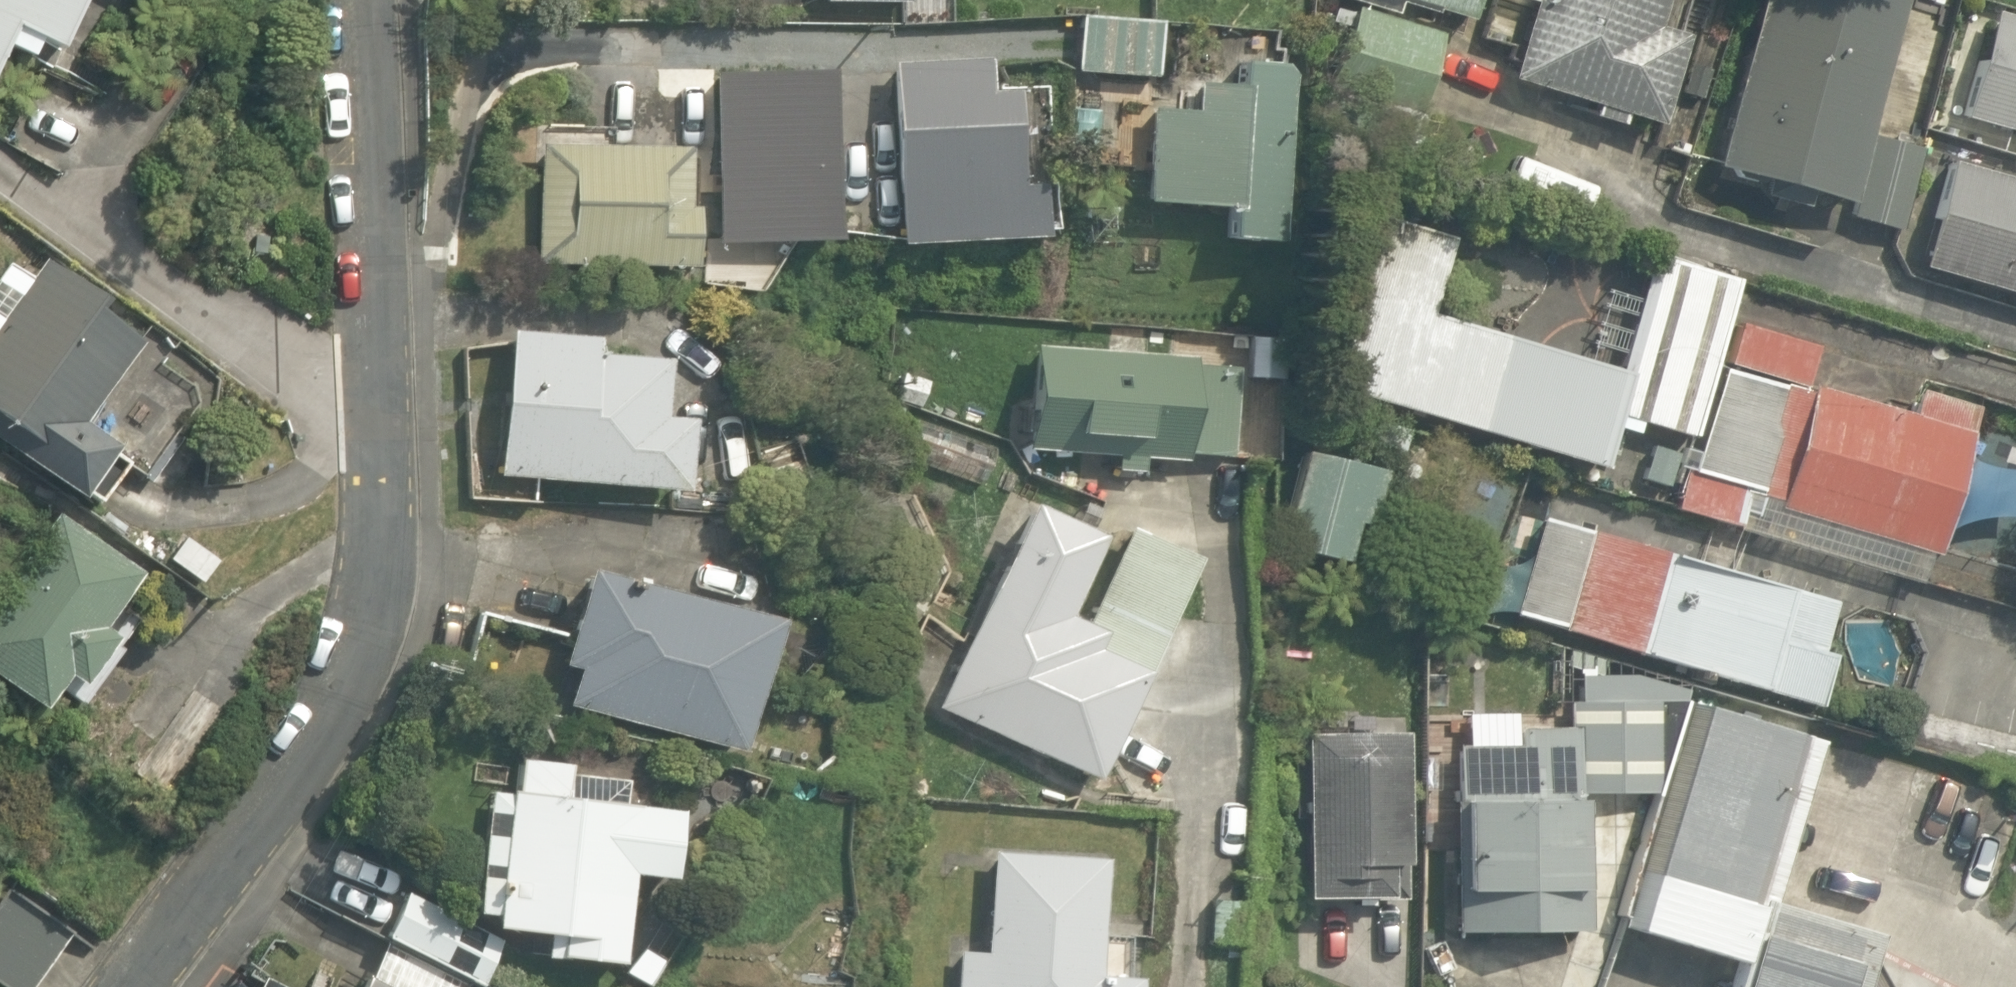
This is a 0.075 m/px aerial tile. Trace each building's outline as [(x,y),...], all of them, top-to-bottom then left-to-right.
[(58,0),(0,0),(0,61),(10,66),(21,42),(36,48),(58,0)] [(895,11),(896,0),(806,0),(805,7),(895,11)] [(1455,28),(1467,0),(1389,0),(1455,28)] [(1514,51),(1503,86),(1642,130),(1676,25),(1652,17),(1658,0),(1495,0),(1482,41),(1514,51)] [(1898,0),(1752,0),(1703,164),(1891,220),(1913,147),(1860,131),(1898,0)] [(1169,20),(1075,8),(1067,68),(1161,81),(1169,20)] [(1894,266),(2015,304),(2015,23),(1974,10),(1894,266)] [(1220,89),(1182,85),(1180,108),(1139,105),(1131,207),(1210,213),(1208,234),(1265,238),(1279,63),(1222,58),(1220,89)] [(1012,180),(1012,98),(969,98),(969,69),(862,69),(861,240),(1031,241),(1031,180),(1012,180)] [(508,258),(662,269),(667,202),(654,201),(658,153),(517,143),(508,258)] [(1319,372),(1583,470),(1598,430),(1621,439),(1625,427),(1671,444),(1733,277),(1649,246),(1601,375),(1422,308),(1442,252),(1396,235),(1385,263),(1362,255),(1319,372)] [(65,495),(99,442),(73,425),(135,329),(12,249),(0,267),(0,453),(65,495)] [(1809,340),(1732,312),(1661,506),(1902,593),(1981,377),(1914,352),(1891,414),(1794,379),(1809,340)] [(638,412),(642,361),(570,355),(572,335),(489,327),(476,473),(656,489),(662,415),(638,412)] [(1181,353),(1014,338),(1008,402),(1031,404),(1027,442),(1214,458),(1221,374),(1180,370),(1181,353)] [(990,443),(908,416),(896,455),(977,482),(990,443)] [(1384,455),(1286,444),(1275,550),(1372,561),(1384,455)] [(1835,586),(1524,488),(1486,609),(1797,707),(1835,586)] [(1074,532),(1005,505),(921,717),(1083,781),(1122,681),(1134,686),(1188,549),(1110,518),(1066,629),(1040,618),(1074,532)] [(112,637),(90,623),(120,574),(30,518),(0,566),(0,689),(35,711),(51,686),(73,700),(112,637)] [(754,610),(565,571),(545,669),(558,671),(549,715),(726,751),(754,610)] [(1556,668),(1556,722),(1425,722),(1425,935),(1574,934),(1574,793),(1642,793),(1642,668),(1556,668)] [(1729,986),(1862,986),(1868,968),(1877,939),(1769,906),(1819,743),(1684,702),(1614,930),(1735,967),(1729,986)] [(1386,720),(1287,721),(1289,901),(1387,900),(1386,720)] [(473,919),(472,933),(521,937),(519,954),(613,963),(620,879),(659,882),(666,809),(627,805),(630,771),(504,760),(501,792),(470,790),(458,918),(473,919)] [(1119,980),(1089,978),(1098,860),(979,851),(971,955),(948,953),(945,986),(1119,986),(1119,980)] [(3,887),(0,892),(0,982),(8,986),(39,986),(74,932),(3,887)] [(397,889),(369,936),(455,986),(465,986),(490,945),(397,889)] [(331,962),(319,986),(384,986),(331,962)] [(1868,968),(1862,986),(1878,986),(1868,968)]
